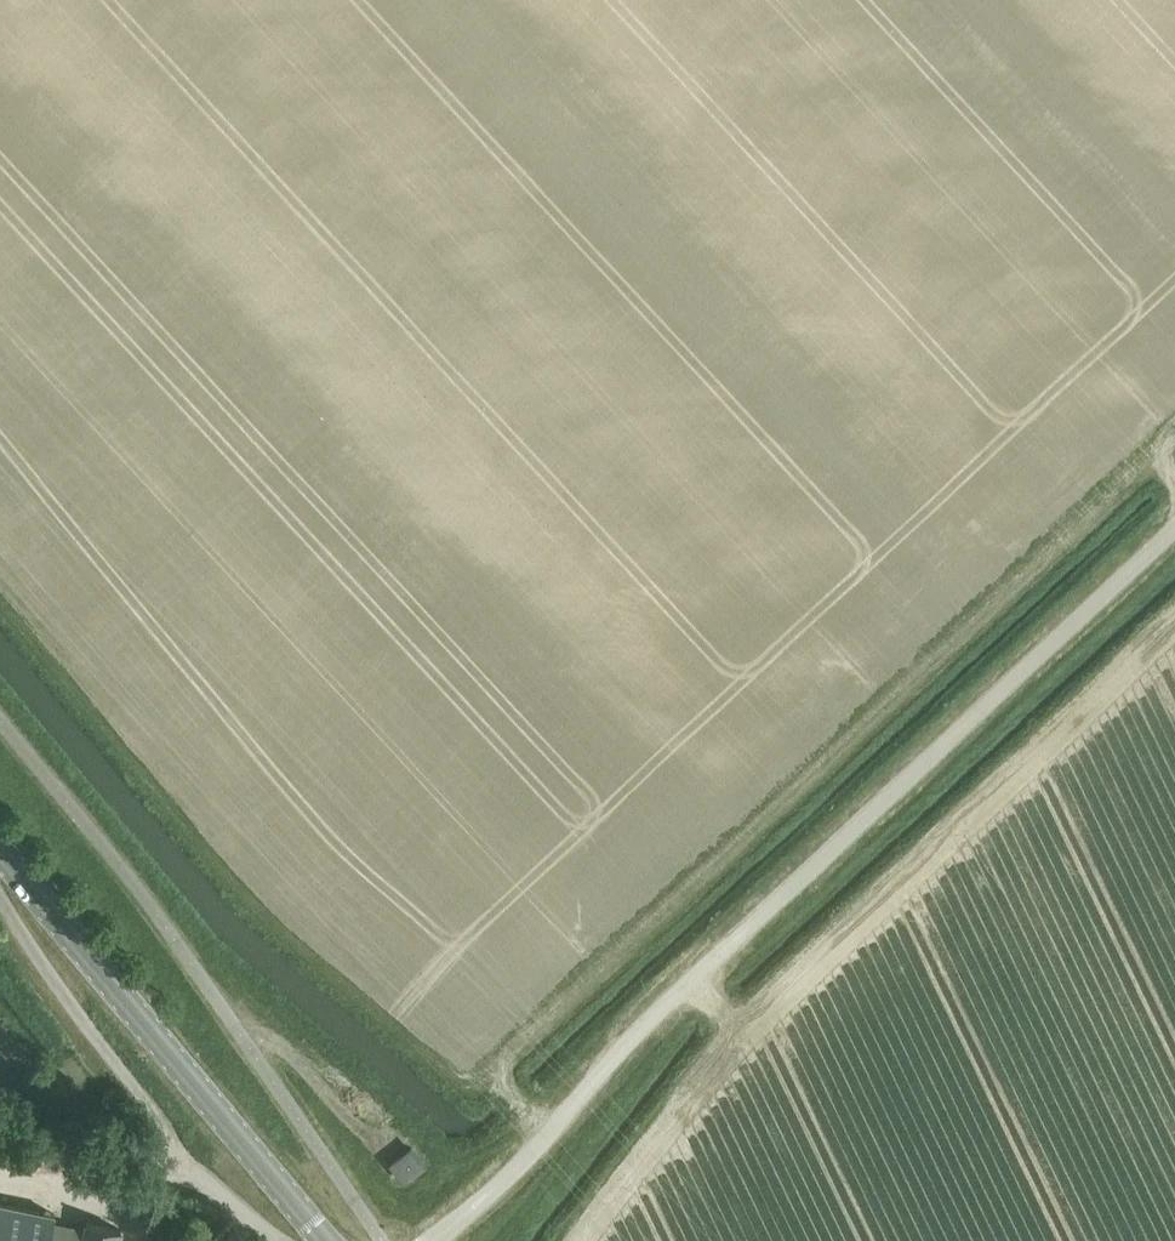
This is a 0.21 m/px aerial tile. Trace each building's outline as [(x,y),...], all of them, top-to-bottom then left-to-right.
[(404,1181),(425,1164),(412,1147),(391,1164),(404,1181)] [(0,1202),(0,1240),(119,1240),(121,1229),(86,1222),(85,1229),(53,1223),(55,1214),(0,1202)]
